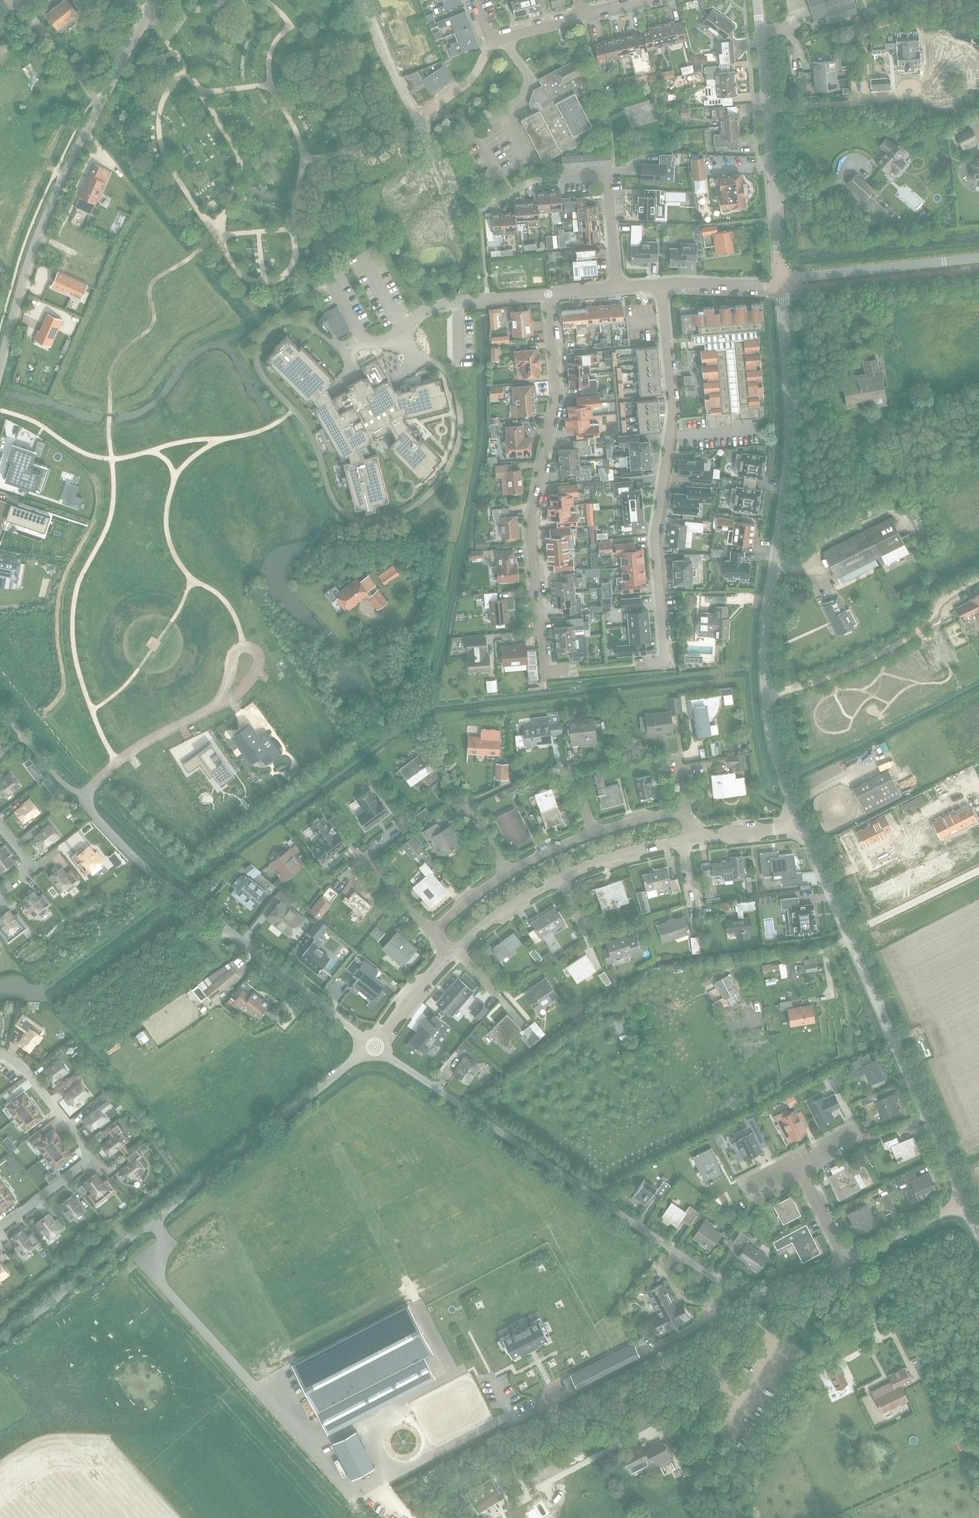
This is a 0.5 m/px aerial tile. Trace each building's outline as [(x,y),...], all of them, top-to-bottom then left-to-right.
[(78,13),(69,0),(62,0),(46,13),(58,28),(78,13)] [(392,12),(397,24),(413,17),(409,7),(420,2),(419,0),(401,0),(404,6),(392,12)] [(439,12),(462,3),(460,0),(442,0),(443,5),(437,8),(439,12)] [(511,1),(515,15),(527,12),(524,0),(514,0),(511,1)] [(527,12),(540,8),(538,0),(524,0),(527,12)] [(856,12),(852,0),(808,0),(812,13),(823,10),(827,21),(856,12)] [(716,41),(718,62),(733,61),(732,40),(730,40),(730,36),(726,33),(733,24),(712,9),(701,24),(718,36),(717,37),(718,41),(716,41)] [(454,33),(471,26),(465,11),(437,22),(439,28),(447,25),(446,22),(449,21),(454,33)] [(426,15),(428,20),(434,18),(432,12),(426,15)] [(412,18),(396,25),(401,37),(413,32),(416,38),(431,32),(427,23),(416,28),(412,18)] [(433,18),(428,20),(431,27),(436,25),(433,18)] [(661,24),(666,44),(679,41),(685,39),(682,25),(675,27),(674,21),(661,24)] [(654,47),(666,44),(661,24),(648,27),(650,33),(643,35),(647,49),(653,47),(654,47)] [(450,44),(451,47),(448,48),(451,56),(478,45),(471,26),(454,33),(457,41),(450,44)] [(883,40),(870,42),(871,53),(885,52),(885,51),(896,50),(897,63),(904,63),(904,66),(912,66),(912,62),(919,62),(919,61),(923,60),(923,49),(918,49),(918,48),(917,48),(917,43),(918,43),(917,30),(911,30),(901,31),(894,31),(895,35),(883,35),(883,40)] [(643,33),(637,34),(636,32),(625,35),(630,54),(641,52),(643,60),(649,58),(647,49),(643,35),(643,33)] [(417,46),(405,51),(411,63),(426,56),(422,46),(433,41),(430,33),(414,40),(417,46)] [(618,57),(630,54),(625,35),(613,38),(618,57)] [(607,60),(618,57),(613,38),(602,41),(602,42),(594,44),(598,61),(606,59),(607,60)] [(813,71),(836,69),(849,68),(848,65),(841,65),(840,53),(832,53),(833,60),(812,62),(813,71)] [(161,54),(155,58),(159,64),(164,60),(161,54)] [(707,62),(706,54),(691,54),(692,63),(707,62)] [(529,103),(533,110),(534,112),(520,119),(543,161),(562,151),(559,145),(578,135),(578,136),(579,135),(577,132),(592,125),(576,96),(593,87),(578,58),(539,78),(544,87),(540,89),(538,90),(539,90),(532,93),(529,103)] [(716,82),(735,80),(734,70),(719,72),(719,64),(705,66),(706,78),(715,77),(716,82)] [(443,66),(421,79),(422,80),(429,92),(451,79),(443,66)] [(836,69),(813,71),(814,80),(837,79),(836,69)] [(416,71),(403,76),(411,88),(409,90),(418,104),(431,96),(429,92),(421,79),(416,71)] [(635,75),(636,82),(637,85),(649,82),(647,74),(647,72),(635,75)] [(647,74),(649,82),(657,80),(655,72),(647,74)] [(635,75),(624,78),(625,84),(636,82),(635,75)] [(878,89),(877,78),(870,78),(871,90),(878,89)] [(837,79),(814,80),(815,90),(837,88),(837,79)] [(704,104),(708,103),(708,104),(722,103),(721,95),(736,94),(735,80),(716,82),(716,84),(707,84),(705,87),(705,94),(708,96),(708,99),(704,100),(704,104)] [(719,119),(719,126),(739,124),(738,112),(727,113),(726,106),(711,107),(712,119),(719,119)] [(739,124),(719,126),(720,133),(713,134),(714,146),(729,144),(729,148),(737,148),(736,137),(740,136),(739,124)] [(975,143),(973,140),(976,139),(971,128),(956,135),(963,149),(975,143)] [(885,151),(875,162),(887,171),(887,172),(892,166),(898,172),(904,165),(898,160),(905,152),(904,152),(892,141),(891,143),(885,138),(879,146),(885,151)] [(703,157),(691,159),(693,179),(705,177),(703,157)] [(978,178),(978,181),(978,157),(969,161),(973,169),(971,171),(970,173),(971,176),(973,178),(975,179),(978,178)] [(659,164),(641,163),(641,180),(664,181),(665,164),(671,165),(672,158),(659,158),(659,164)] [(90,213),(109,170),(94,163),(75,206),(90,213)] [(858,194),(868,183),(856,172),(846,183),(858,194)] [(740,173),(719,176),(720,185),(718,185),(718,192),(719,199),(721,199),(722,207),(744,205),(740,173)] [(548,190),(550,211),(562,210),(561,201),(561,198),(560,189),(548,190)] [(635,216),(650,217),(651,203),(655,203),(657,190),(642,189),(642,197),(635,196),(633,216),(635,216)] [(550,211),(548,190),(536,191),(537,200),(538,211),(539,211),(550,211)] [(105,231),(118,201),(103,194),(89,224),(90,224),(89,226),(92,227),(93,225),(105,231)] [(569,197),(561,198),(561,201),(563,201),(564,211),(577,210),(577,218),(597,217),(596,205),(586,205),(585,199),(570,201),(569,197)] [(537,200),(526,201),(527,221),(528,226),(539,225),(539,220),(539,211),(538,211),(537,200)] [(527,221),(526,201),(514,202),(514,211),(515,211),(516,222),(527,221)] [(515,211),(514,211),(503,212),(505,232),(517,231),(516,222),(515,211)] [(505,232),(503,212),(491,213),(491,218),(493,233),(505,232)] [(577,218),(578,230),(598,228),(597,217),(577,218)] [(752,258),(751,237),(742,238),(741,223),(713,225),(714,234),(733,233),(735,260),(752,258)] [(598,228),(578,230),(579,242),(599,240),(598,228)] [(631,245),(630,263),(649,264),(649,260),(657,260),(657,241),(640,241),(640,245),(631,245)] [(681,259),(695,259),(696,243),(681,243),(680,248),(669,247),(669,264),(680,265),(681,259)] [(595,248),(575,249),(576,259),(572,259),(573,277),(597,275),(596,257),(590,258),(590,255),(596,255),(595,248)] [(43,293),(54,280),(43,271),(32,283),(43,293)] [(88,284),(59,271),(52,285),(81,299),(88,284)] [(703,380),(703,390),(704,390),(708,390),(709,396),(704,396),(705,406),(709,406),(710,412),(705,413),(706,426),(732,424),(732,419),(760,417),(758,394),(762,394),(763,394),(762,383),(761,383),(757,384),(757,378),(761,378),(760,367),(760,368),(756,368),(755,362),(760,362),(759,352),(754,352),(754,346),(758,346),(758,336),(757,336),(756,336),(755,328),(763,328),(761,302),(751,303),(751,308),(745,308),(745,304),(735,305),(735,309),(729,310),(729,305),(719,306),(719,311),(713,311),(713,307),(713,306),(703,307),(703,312),(681,314),(682,335),(690,334),(691,342),(703,341),(704,348),(700,348),(701,359),(701,358),(705,358),(706,364),(701,364),(702,374),(707,374),(707,380),(703,380)] [(623,325),(622,303),(609,304),(611,321),(618,321),(618,326),(623,325)] [(609,304),(597,305),(599,322),(611,321),(609,304)] [(599,322),(597,305),(585,306),(587,325),(587,323),(599,322)] [(585,308),(573,309),(575,326),(587,325),(585,306),(585,308)] [(491,328),(497,328),(496,314),(501,314),(501,307),(489,308),(491,328)] [(513,335),(532,333),(531,321),(529,321),(528,309),(511,311),(513,335)] [(575,326),(573,309),(561,310),(563,327),(575,326)] [(331,315),(326,318),(336,336),(337,336),(345,332),(350,329),(347,324),(340,310),(331,315)] [(37,343),(54,349),(65,323),(50,317),(42,335),(40,335),(37,343)] [(276,348),(266,358),(310,403),(313,400),(317,403),(312,406),(324,427),(320,429),(331,449),(336,447),(342,458),(348,454),(350,460),(343,461),(355,508),(364,505),(365,511),(375,508),(374,503),(388,499),(376,453),(364,456),(359,446),(373,438),(372,437),(375,435),(376,436),(390,428),(396,438),(388,446),(422,480),(435,467),(433,465),(441,457),(420,436),(417,438),(411,431),(413,429),(407,423),(406,424),(403,420),(402,418),(449,406),(444,388),(442,388),(439,377),(410,385),(410,388),(401,390),(401,387),(394,389),(389,380),(376,357),(360,366),(366,376),(363,378),(362,376),(347,385),(349,389),(346,391),(345,389),(331,397),(326,387),(334,379),(301,345),(299,347),(287,335),(275,347),(276,348)] [(508,335),(491,336),(491,345),(509,343),(508,335)] [(635,347),(636,355),(657,353),(656,345),(635,347)] [(498,352),(500,352),(500,346),(490,346),(490,360),(498,360),(498,352)] [(537,352),(537,348),(520,349),(520,350),(514,351),(516,365),(521,364),(523,376),(522,376),(539,375),(538,366),(540,366),(538,352),(537,352)] [(568,374),(589,372),(589,366),(599,366),(597,352),(579,354),(580,361),(567,363),(568,374)] [(636,355),(636,363),(658,361),(657,353),(636,355)] [(876,386),(879,385),(877,373),(875,373),(873,359),(861,361),(863,376),(840,379),(843,399),(866,395),(868,405),(879,404),(876,386)] [(636,363),(637,371),(658,369),(658,361),(636,363)] [(637,371),(638,378),(659,377),(658,369),(637,371)] [(589,372),(568,374),(569,386),(582,385),(583,393),(597,391),(596,378),(588,379),(587,373),(589,373),(589,372)] [(691,374),(683,375),(684,383),(692,382),(691,374)] [(638,378),(638,386),(660,384),(659,377),(638,378)] [(511,415),(517,414),(535,413),(534,395),(535,395),(535,384),(512,386),(513,404),(510,404),(511,415)] [(661,392),(660,384),(638,386),(639,394),(661,392)] [(502,385),(491,386),(492,396),(497,396),(497,393),(502,392),(502,385)] [(565,417),(591,415),(591,409),(600,408),(599,394),(579,396),(580,404),(568,405),(568,417),(565,417)] [(636,400),(636,408),(658,406),(657,398),(636,400)] [(636,408),(637,416),(658,414),(658,406),(636,408)] [(637,416),(638,424),(659,422),(658,414),(637,416)] [(591,415),(565,417),(566,430),(578,429),(579,436),(599,434),(598,422),(589,423),(588,416),(592,415),(591,415)] [(660,429),(659,422),(638,424),(638,431),(660,429)] [(505,439),(506,455),(530,453),(529,437),(523,437),(522,424),(506,426),(507,439),(505,439)] [(625,455),(649,453),(649,451),(651,451),(650,445),(649,445),(648,440),(638,441),(638,434),(618,436),(619,445),(629,444),(629,454),(625,455)] [(559,461),(578,459),(578,453),(589,452),(587,438),(572,440),(573,448),(558,449),(559,461)] [(13,458),(5,480),(34,489),(41,467),(30,463),(33,453),(11,446),(8,456),(13,458)] [(763,470),(764,468),(763,468),(763,465),(764,465),(764,464),(765,456),(765,457),(765,455),(764,455),(764,456),(742,452),(741,452),(741,453),(739,464),(735,463),(734,472),(738,473),(738,474),(739,475),(739,474),(761,477),(761,478),(762,478),(762,477),(763,469),(763,470)] [(650,455),(649,453),(625,455),(626,466),(621,466),(621,475),(641,474),(640,467),(651,466),(650,461),(651,461),(651,455),(650,455)] [(703,460),(679,458),(678,473),(692,474),(692,482),(710,484),(711,471),(702,470),(703,460)] [(578,459),(559,461),(560,473),(575,471),(576,479),(591,478),(590,464),(579,465),(578,459)] [(520,469),(511,469),(511,463),(495,465),(496,476),(501,476),(503,492),(523,491),(521,478),(520,469)] [(929,487),(943,480),(938,471),(925,478),(929,487)] [(69,481),(65,492),(70,493),(66,503),(79,507),(83,497),(76,495),(79,485),(69,481)] [(620,495),(621,507),(640,506),(639,489),(630,489),(630,481),(612,482),(613,496),(620,495)] [(547,506),(573,504),(572,498),(578,498),(577,483),(557,485),(558,493),(549,494),(550,505),(547,506)] [(686,494),(674,493),(673,511),(696,513),(697,500),(709,501),(710,487),(686,486),(686,494)] [(734,499),(730,498),(729,506),(733,507),(733,508),(734,508),(735,508),(735,510),(748,512),(748,510),(756,511),(756,512),(757,512),(757,511),(758,503),(759,502),(758,502),(758,499),(759,499),(759,498),(760,490),(760,489),(759,489),(737,486),(736,486),(736,487),(734,499)] [(7,516),(43,529),(45,525),(47,526),(51,515),(0,498),(0,510),(5,511),(0,524),(0,535),(7,516)] [(573,504),(547,506),(548,518),(556,518),(557,525),(577,523),(576,510),(570,510),(569,504),(573,504)] [(500,517),(502,538),(518,537),(516,515),(509,515),(508,506),(492,508),(493,517),(500,517)] [(642,522),(640,506),(621,507),(622,519),(615,520),(616,534),(634,532),(633,523),(642,522)] [(717,516),(713,516),(712,526),(716,526),(732,528),(732,524),(734,524),(732,542),(752,545),(754,523),(733,520),(733,518),(717,516)] [(885,563),(908,552),(903,543),(912,539),(909,532),(900,536),(890,516),(867,527),(881,554),(885,563)] [(670,523),(668,545),(684,546),(685,538),(691,539),(692,530),(702,531),(703,522),(684,520),(684,524),(670,523)] [(547,550),(567,548),(566,537),(570,537),(569,527),(550,528),(550,536),(546,537),(547,550)] [(881,554),(867,527),(845,538),(822,550),(836,577),(846,572),(849,579),(877,564),(874,558),(881,554)] [(611,540),(598,541),(599,553),(612,552),(611,540)] [(621,567),(643,565),(642,549),(632,549),(631,542),(615,544),(616,552),(620,551),(621,567)] [(567,548),(547,550),(548,562),(553,562),(554,570),(573,568),(572,556),(568,557),(567,548)] [(514,563),(513,549),(496,550),(498,564),(496,564),(498,581),(499,580),(499,582),(507,581),(507,580),(517,579),(516,562),(514,563)] [(735,576),(747,577),(748,562),(741,561),(742,559),(743,559),(743,552),(731,551),(730,561),(726,560),(725,575),(727,576),(727,579),(735,579),(735,576)] [(685,559),(673,559),(674,583),(691,583),(691,575),(696,575),(696,561),(699,561),(699,553),(685,553),(685,559)] [(6,574),(9,558),(0,556),(0,572),(6,574)] [(393,565),(378,575),(384,584),(399,573),(393,565)] [(643,565),(621,567),(622,577),(616,577),(617,583),(621,583),(622,592),(635,590),(635,581),(644,580),(643,565)] [(552,593),(574,591),(574,585),(578,585),(577,580),(582,580),(582,576),(577,577),(576,571),(560,572),(561,580),(551,581),(552,593)] [(339,591),(339,590),(336,593),(348,609),(357,603),(355,601),(366,593),(377,608),(386,601),(368,575),(360,581),(357,578),(339,591)] [(490,606),(491,622),(495,621),(496,626),(504,625),(504,621),(508,620),(506,598),(497,599),(496,591),(483,592),(485,607),(490,606)] [(574,591),(552,593),(553,605),(562,604),(563,612),(581,611),(580,597),(575,597),(574,591)] [(695,605),(695,594),(685,594),(685,605),(695,605)] [(969,600),(969,601),(956,608),(962,619),(975,613),(978,621),(978,595),(969,600)] [(628,625),(648,623),(647,609),(640,610),(640,605),(640,597),(621,598),(621,607),(627,606),(628,625)] [(839,632),(853,625),(839,598),(825,605),(839,632)] [(705,635),(727,636),(728,621),(726,621),(727,606),(716,606),(715,613),(698,612),(697,629),(706,629),(705,635)] [(555,638),(575,636),(574,630),(583,629),(582,617),(568,618),(569,625),(554,626),(555,638)] [(648,623),(628,625),(630,644),(616,645),(617,655),(645,653),(644,643),(643,643),(642,638),(649,637),(648,623)] [(467,655),(468,671),(490,669),(488,654),(484,654),(484,648),(486,648),(485,636),(466,637),(467,649),(472,649),(472,655),(467,655)] [(575,636),(555,638),(556,650),(571,649),(571,656),(588,654),(587,642),(575,643),(575,636)] [(528,680),(538,679),(537,664),(537,662),(536,648),(526,649),(525,643),(515,644),(515,646),(502,647),(503,664),(526,662),(528,680)] [(596,648),(597,661),(605,660),(604,648),(596,648)] [(687,698),(690,714),(692,714),(695,735),(706,733),(705,729),(708,729),(706,718),(708,718),(712,716),(714,713),(717,708),(718,702),(718,700),(718,697),(718,695),(718,694),(687,698)] [(669,697),(672,712),(679,711),(677,696),(669,697)] [(648,732),(671,729),(669,710),(661,711),(661,714),(646,715),(648,732)] [(280,725),(286,720),(279,711),(272,715),(280,725)] [(560,720),(548,721),(547,715),(533,717),(534,724),(522,726),(523,734),(515,735),(516,744),(550,740),(550,735),(562,733),(560,720)] [(593,720),(593,718),(569,721),(572,745),(579,744),(578,737),(595,735),(594,730),(606,728),(605,718),(593,720)] [(271,755),(279,748),(267,731),(259,737),(250,726),(242,732),(241,730),(232,736),(250,760),(266,748),(271,755)] [(498,754),(499,737),(498,737),(499,729),(487,728),(486,736),(467,735),(466,752),(498,754)] [(234,775),(211,743),(198,752),(206,764),(202,766),(209,777),(213,774),(221,784),(234,775)] [(411,784),(433,768),(422,753),(406,765),(411,771),(405,775),(411,784)] [(735,770),(745,768),(743,753),(728,754),(729,764),(735,764),(735,770)] [(188,759),(182,763),(188,772),(194,767),(188,759)] [(506,779),(507,763),(497,762),(496,778),(506,779)] [(852,787),(858,799),(864,811),(900,793),(888,769),(852,787)] [(612,804),(622,801),(617,782),(605,785),(601,771),(593,773),(598,793),(597,794),(597,795),(600,794),(602,803),(611,801),(612,804)] [(724,795),(746,793),(744,777),(731,778),(730,772),(711,774),(713,792),(723,791),(724,795)] [(10,773),(2,779),(3,780),(0,782),(0,790),(4,795),(13,788),(14,790),(19,785),(10,773)] [(650,783),(652,782),(650,774),(635,778),(640,798),(653,794),(650,783)] [(518,793),(523,790),(519,783),(514,785),(518,793)] [(540,810),(557,804),(551,787),(534,793),(540,810)] [(367,828),(389,812),(379,798),(377,799),(370,789),(357,798),(365,808),(357,814),(362,822),(360,823),(364,828),(366,827),(367,828)] [(32,814),(33,815),(39,811),(30,798),(22,804),(22,805),(16,810),(24,820),(32,814)] [(557,804),(540,810),(546,827),(563,821),(557,804)] [(419,822),(430,813),(425,807),(414,816),(419,822)] [(934,821),(942,836),(977,818),(971,807),(955,815),(953,811),(934,821)] [(513,845),(528,836),(513,808),(496,817),(504,831),(505,831),(513,845)] [(327,819),(334,827),(340,822),(334,814),(327,819)] [(856,831),(858,836),(863,846),(886,834),(884,831),(891,827),(884,814),(868,822),(869,824),(856,831)] [(402,816),(394,821),(403,833),(410,827),(402,816)] [(312,831),(320,841),(310,849),(321,863),(346,843),(341,835),(337,830),(333,832),(322,817),(309,826),(312,831)] [(444,853),(459,844),(451,833),(454,831),(450,825),(441,830),(437,822),(421,831),(426,839),(433,835),(444,853)] [(52,839),(53,841),(59,836),(49,824),(42,830),(42,831),(35,836),(43,846),(52,839)] [(400,845),(411,858),(423,848),(411,835),(400,845)] [(0,871),(13,862),(8,856),(13,852),(5,843),(0,847),(0,871)] [(89,846),(76,855),(81,861),(82,860),(89,869),(99,861),(99,862),(102,860),(96,852),(94,853),(89,846)] [(283,878),(301,865),(290,849),(272,862),(283,878)] [(777,851),(760,853),(763,874),(771,873),(771,872),(789,870),(791,883),(802,882),(801,872),(795,872),(794,864),(789,865),(788,854),(778,855),(777,851)] [(710,868),(703,869),(705,895),(713,894),(712,885),(710,874),(713,873),(713,874),(723,873),(723,880),(732,879),(744,877),(741,855),(730,857),(731,861),(712,863),(713,869),(710,870),(710,868)] [(427,875),(415,886),(431,903),(445,890),(430,873),(433,871),(425,862),(419,867),(427,875)] [(249,874),(254,871),(257,875),(261,872),(251,864),(245,868),(249,874)] [(672,892),(680,890),(677,878),(670,880),(666,866),(653,869),(654,871),(642,874),(646,890),(670,884),(672,892)] [(68,890),(74,885),(72,883),(78,879),(70,869),(66,873),(61,867),(49,877),(53,882),(55,881),(57,884),(54,887),(59,893),(66,887),(68,890)] [(253,905),(265,890),(249,877),(240,889),(237,892),(253,905)] [(618,901),(627,897),(621,879),(608,883),(609,885),(596,887),(603,907),(617,902),(618,905),(619,904),(618,901)] [(280,901),(267,917),(285,932),(289,935),(297,925),(303,918),(303,919),(304,918),(289,907),(294,901),(280,890),(274,897),(280,901)] [(348,897),(344,903),(351,909),(365,920),(367,921),(371,917),(377,909),(354,890),(348,897)] [(34,891),(21,900),(26,906),(27,905),(34,914),(38,911),(40,914),(46,909),(45,907),(50,903),(43,893),(38,897),(34,891)] [(319,916),(330,903),(321,896),(310,909),(319,916)] [(781,908),(787,907),(788,912),(789,912),(790,923),(794,923),(795,933),(816,930),(814,918),(813,918),(812,913),(813,912),(812,903),(798,905),(797,896),(780,899),(781,908)] [(735,910),(755,908),(754,900),(734,902),(735,910)] [(332,904),(321,919),(329,925),(341,910),(332,904)] [(552,927),(555,932),(560,929),(561,931),(567,927),(554,906),(541,914),(530,920),(533,925),(526,929),(535,945),(548,937),(544,932),(552,927)] [(0,917),(0,926),(1,926),(2,925),(9,933),(19,926),(14,919),(14,918),(8,910),(0,917)] [(663,941),(689,932),(684,915),(673,919),(673,917),(668,918),(668,920),(658,923),(663,941)] [(748,928),(751,928),(749,916),(724,919),(726,931),(735,930),(736,938),(748,936),(748,928)] [(316,937),(326,925),(319,918),(309,930),(316,937)] [(499,959),(522,942),(513,931),(491,948),(499,959)] [(401,962),(414,947),(397,932),(384,947),(401,962)] [(631,953),(640,951),(635,935),(627,937),(626,935),(623,936),(622,934),(617,936),(617,938),(607,941),(609,947),(603,949),(607,962),(614,960),(612,956),(630,950),(631,953)] [(692,952),(700,952),(698,935),(690,936),(692,952)] [(317,971),(329,956),(312,943),(302,955),(312,963),(310,966),(317,971)] [(577,981),(596,968),(586,953),(567,965),(577,981)] [(355,956),(346,968),(354,974),(355,972),(360,975),(350,987),(356,992),(360,988),(373,998),(384,984),(371,974),(375,968),(364,959),(362,962),(355,956)] [(800,972),(818,969),(816,956),(803,958),(804,963),(798,964),(800,972)] [(789,979),(797,978),(794,960),(779,963),(781,975),(788,974),(789,979)] [(763,974),(776,972),(774,964),(762,966),(763,974)] [(232,967),(203,990),(210,998),(217,992),(238,975),(232,967)] [(606,984),(610,981),(604,971),(599,974),(606,984)] [(737,991),(728,974),(715,981),(724,998),(737,991)] [(459,978),(437,1002),(450,1014),(472,990),(459,978)] [(550,1000),(557,995),(546,978),(538,983),(539,985),(526,993),(535,1007),(549,998),(550,1000)] [(243,989),(231,1003),(238,1009),(242,1004),(258,1017),(269,1004),(252,990),(249,994),(243,989)] [(480,1018),(488,1008),(479,1000),(470,1010),(480,1018)] [(793,1007),(791,1000),(779,1002),(780,1010),(788,1008),(790,1024),(814,1020),(811,1004),(793,1007)] [(607,1017),(617,1035),(625,1030),(615,1012),(607,1017)] [(507,1040),(520,1028),(507,1013),(488,1031),(494,1038),(493,1039),(495,1041),(496,1040),(501,1045),(500,1046),(501,1046),(503,1045),(508,1041),(507,1040)] [(418,1053),(421,1048),(425,1051),(433,1041),(438,1045),(452,1026),(446,1022),(436,1014),(431,1021),(425,1017),(420,1024),(422,1026),(411,1041),(410,1040),(407,1044),(411,1048),(411,1049),(413,1050),(418,1053)] [(17,1023),(26,1030),(23,1035),(24,1035),(19,1042),(29,1050),(36,1041),(37,1042),(41,1036),(31,1028),(35,1023),(23,1015),(17,1023)] [(534,1020),(529,1024),(540,1037),(545,1032),(534,1020)] [(540,1037),(529,1024),(523,1029),(533,1042),(540,1037)] [(854,1068),(858,1067),(863,1064),(871,1084),(885,1078),(877,1058),(870,1061),(866,1053),(851,1061),(854,1068)] [(468,1083),(479,1067),(463,1056),(452,1072),(468,1083)] [(62,1075),(68,1070),(59,1058),(51,1064),(51,1065),(45,1070),(52,1080),(61,1073),(62,1075)] [(835,1093),(842,1090),(832,1072),(826,1075),(835,1093)] [(79,1081),(71,1087),(72,1088),(65,1093),(67,1095),(63,1098),(68,1104),(71,1101),(73,1103),(82,1097),(83,1098),(89,1094),(79,1081)] [(865,1103),(877,1098),(874,1092),(863,1097),(865,1103)] [(16,1117),(25,1110),(32,1105),(27,1099),(28,1099),(23,1093),(14,1100),(8,1105),(16,1117)] [(892,1101),(897,1099),(895,1093),(875,1101),(879,1109),(881,1108),(884,1116),(897,1111),(892,1101)] [(833,1117),(830,1110),(829,1109),(833,1107),(833,1108),(839,1105),(833,1094),(824,1098),(822,1096),(808,1103),(819,1124),(833,1117)] [(25,1110),(16,1117),(25,1128),(32,1123),(32,1124),(41,1116),(37,1110),(36,1110),(32,1105),(25,1110)] [(106,1119),(100,1110),(97,1107),(89,1113),(90,1114),(83,1119),(91,1129),(100,1122),(101,1123),(106,1119)] [(800,1120),(804,1118),(801,1111),(796,1113),(794,1110),(788,1113),(786,1109),(775,1115),(779,1122),(782,1121),(789,1133),(785,1135),(788,1140),(799,1134),(798,1131),(803,1128),(800,1120)] [(753,1116),(747,1119),(753,1131),(754,1133),(760,1130),(753,1116)] [(46,1155),(61,1143),(57,1137),(58,1137),(53,1130),(43,1138),(42,1139),(39,1135),(32,1141),(35,1144),(37,1143),(46,1155)] [(753,1131),(731,1143),(737,1153),(740,1151),(744,1158),(761,1149),(760,1148),(767,1144),(760,1130),(754,1133),(753,1131)] [(108,1139),(101,1144),(109,1154),(118,1147),(119,1149),(125,1144),(115,1132),(107,1138),(108,1139)] [(718,1133),(713,1135),(717,1144),(723,1141),(718,1133)] [(3,1139),(10,1149),(16,1145),(8,1135),(3,1139)] [(898,1159),(919,1150),(913,1135),(898,1141),(896,1136),(883,1141),(886,1147),(892,1144),(898,1159)] [(66,1148),(61,1143),(46,1155),(55,1166),(61,1161),(71,1154),(66,1148)] [(135,1159),(141,1154),(136,1147),(126,1155),(130,1160),(125,1163),(126,1164),(119,1169),(127,1179),(136,1172),(137,1174),(143,1169),(135,1159)] [(693,1155),(707,1182),(723,1174),(709,1147),(693,1155)] [(20,1164),(11,1153),(5,1158),(14,1169),(20,1164)] [(829,1176),(840,1196),(857,1187),(850,1174),(860,1169),(853,1156),(831,1167),(834,1173),(829,1176)] [(909,1202),(936,1190),(928,1172),(916,1177),(913,1171),(901,1176),(904,1183),(910,1180),(913,1186),(904,1190),(909,1202)] [(96,1196),(106,1188),(101,1182),(102,1181),(96,1173),(83,1183),(88,1188),(89,1187),(96,1196)] [(645,1203),(656,1187),(644,1178),(632,1195),(645,1203)] [(662,1195),(670,1184),(663,1180),(656,1191),(662,1195)] [(4,1187),(0,1190),(0,1209),(7,1204),(7,1203),(13,1198),(4,1187)] [(887,1210),(895,1207),(888,1192),(881,1195),(887,1210)] [(723,1193),(718,1195),(725,1208),(729,1205),(723,1193)] [(72,1195),(60,1204),(64,1210),(66,1209),(73,1218),(83,1210),(78,1203),(72,1195)] [(785,1221),(800,1214),(794,1201),(785,1205),(782,1199),(773,1204),(779,1215),(784,1212),(786,1217),(784,1218),(785,1221)] [(689,1207),(686,1211),(671,1201),(661,1214),(677,1225),(680,1220),(689,1226),(699,1213),(689,1207)] [(848,1212),(858,1232),(876,1223),(865,1203),(848,1212)] [(42,1228),(49,1236),(59,1229),(54,1222),(54,1221),(48,1213),(36,1223),(41,1229),(42,1228)] [(711,1247),(719,1235),(709,1227),(712,1223),(705,1219),(693,1237),(699,1241),(700,1240),(711,1247)] [(809,1230),(807,1232),(803,1224),(773,1240),(777,1248),(792,1240),(802,1260),(820,1251),(809,1230)] [(32,1246),(33,1247),(39,1242),(31,1232),(27,1236),(22,1230),(10,1240),(14,1245),(16,1244),(23,1253),(32,1246)] [(758,1267),(766,1255),(747,1242),(750,1237),(740,1230),(733,1240),(743,1247),(737,1255),(750,1265),(752,1263),(758,1267)] [(822,1258),(820,1254),(809,1259),(811,1263),(822,1258)] [(8,1273),(0,1263),(0,1277),(1,1276),(2,1278),(8,1273)] [(666,1325),(667,1328),(682,1320),(680,1317),(687,1314),(682,1303),(675,1307),(662,1283),(648,1291),(660,1314),(652,1319),(658,1329),(666,1325)] [(407,1303),(292,1363),(326,1431),(425,1380),(414,1360),(423,1356),(432,1351),(407,1303)] [(512,1332),(502,1337),(505,1343),(509,1349),(512,1355),(521,1350),(538,1342),(538,1341),(547,1336),(544,1331),(541,1325),(538,1319),(528,1324),(528,1323),(511,1332),(512,1332)] [(571,1375),(576,1385),(638,1354),(633,1344),(571,1375)] [(900,1385),(911,1380),(904,1366),(888,1374),(891,1380),(871,1390),(881,1410),(906,1398),(900,1385)] [(847,1383),(840,1367),(828,1373),(836,1389),(847,1383)] [(647,1467),(668,1456),(661,1441),(643,1450),(640,1443),(629,1449),(629,1451),(620,1455),(627,1468),(629,1467),(630,1471),(645,1463),(647,1467)] [(480,1488),(493,1506),(502,1500),(489,1482),(480,1488)] [(485,1511),(493,1506),(480,1488),(472,1493),(485,1511)] [(477,1517),(485,1511),(472,1493),(464,1499),(477,1517)]
